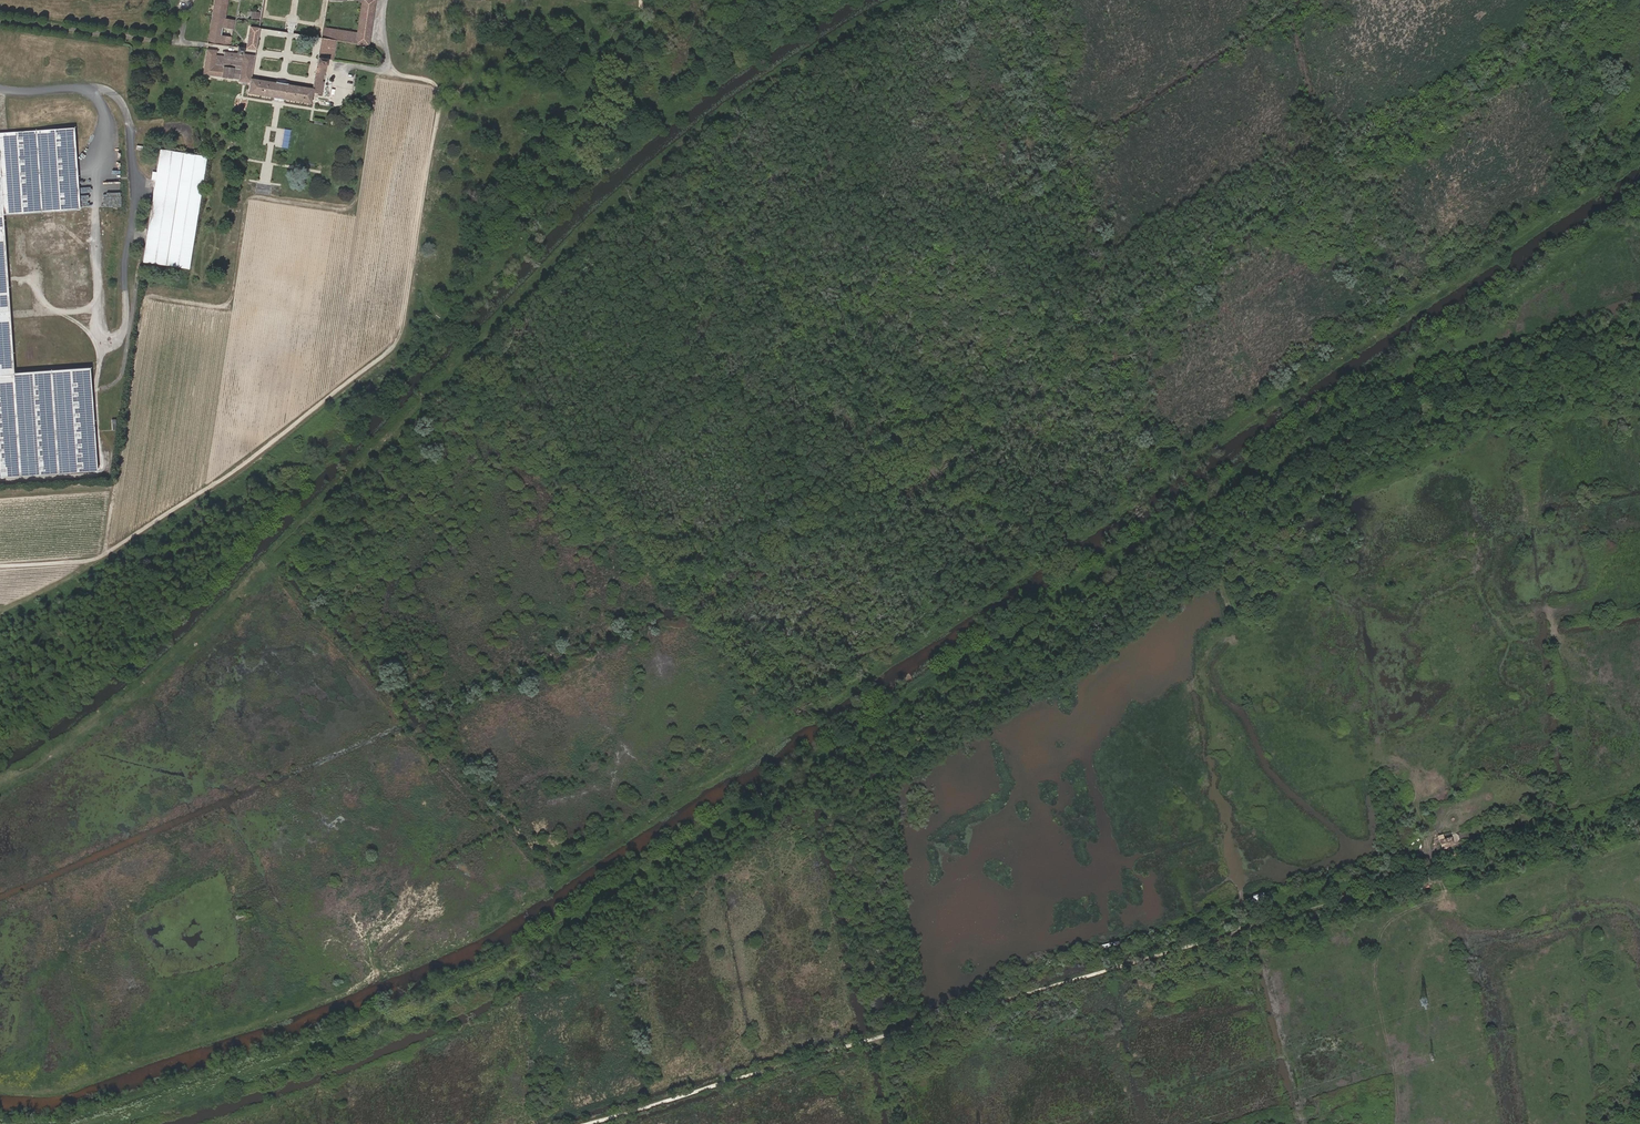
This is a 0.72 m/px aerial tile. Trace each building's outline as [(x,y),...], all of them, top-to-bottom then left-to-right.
[(250,78),(254,56),(242,55),(243,50),(243,48),(238,48),(238,50),(237,54),(224,52),(223,59),(215,58),(215,51),(207,50),(203,74),(244,79),(250,80),(248,93),(279,97),(310,102),(312,93),(321,95),(323,80),(321,79),(322,74),(324,74),(327,58),(332,59),(335,40),(356,43),(357,39),(369,41),(375,1),(377,0),(352,0),(361,0),(356,32),(324,28),(322,37),(317,62),(312,88),(282,83),(250,78)] [(208,42),(230,45),(234,20),(226,19),(229,0),(215,0),(208,42)] [(258,29),(250,28),(247,46),(254,48),(258,29)] [(95,468),(88,368),(16,373),(12,373),(12,368),(8,321),(7,305),(3,241),(1,214),(8,213),(78,209),(72,128),(3,132),(0,132),(0,475),(95,468)] [(286,129),(282,147),(288,149),(292,131),(286,129)] [(204,157),(160,150),(144,261),(187,267),(204,157)] [(1451,837),(1440,841),(1443,851),(1450,850),(1449,846),(1453,845),(1451,837)]
